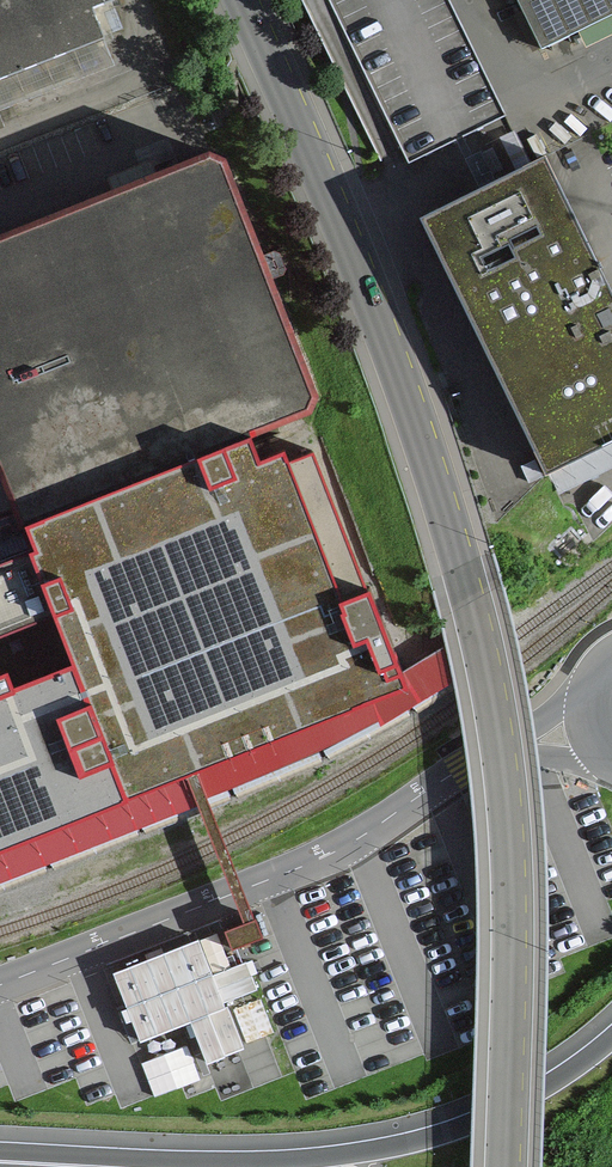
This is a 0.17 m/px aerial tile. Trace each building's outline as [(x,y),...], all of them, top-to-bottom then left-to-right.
[(103,36),(92,7),(110,0),(0,0),(0,77),(103,36)] [(448,0),(299,0),(376,167),(499,110),(448,0)] [(555,47),(611,20),(611,0),(532,0),(555,47)] [(182,777),(381,694),(347,599),(362,580),(312,455),(280,468),(265,437),(329,412),(230,158),(0,246),(0,465),(34,550),(0,564),(0,847),(182,777)] [(544,164),(421,226),(548,475),(611,443),(611,297),(552,179),(544,164)] [(438,654),(420,658),(426,682),(444,677),(438,654)] [(156,1095),(203,1081),(191,1042),(143,1057),(156,1095)]
